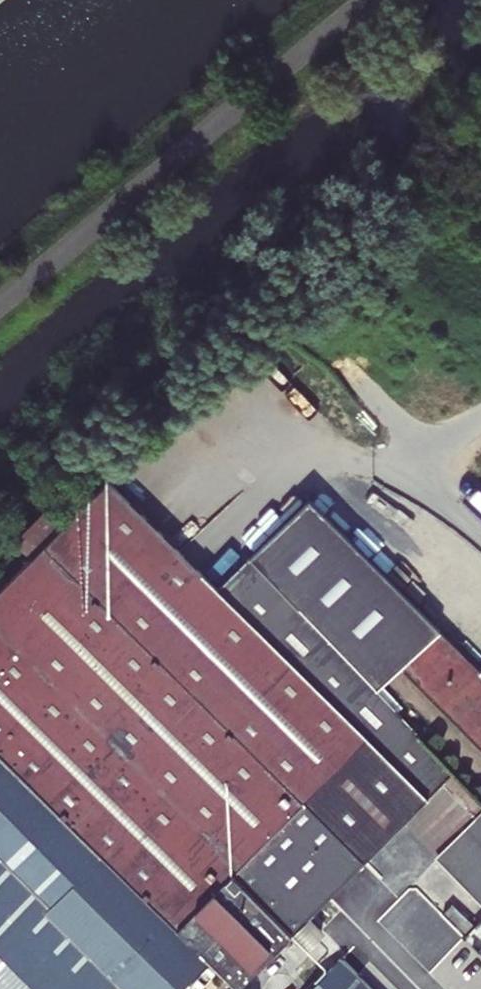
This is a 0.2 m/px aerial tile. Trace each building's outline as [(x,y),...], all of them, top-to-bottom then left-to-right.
[(480,749),(480,667),(480,669),(302,498),(242,555),(246,560),(374,689),(399,665),(480,749)] [(333,961),(342,952),(308,917),(403,821),(435,857),(440,852),(480,893),(480,801),(374,689),(246,560),(161,645),(62,546),(0,608),(0,757),(206,961),(235,988),(237,988),(289,937),(304,952),(321,969),(323,971),(305,988),(362,988),(333,961)] [(119,981),(126,988),(179,988),(206,961),(0,757),(0,988),(111,988),(119,981)] [(475,924),(467,916),(453,929),(480,958),(480,918),(475,924)] [(304,986),(321,969),(304,952),(287,969),(304,986)]
